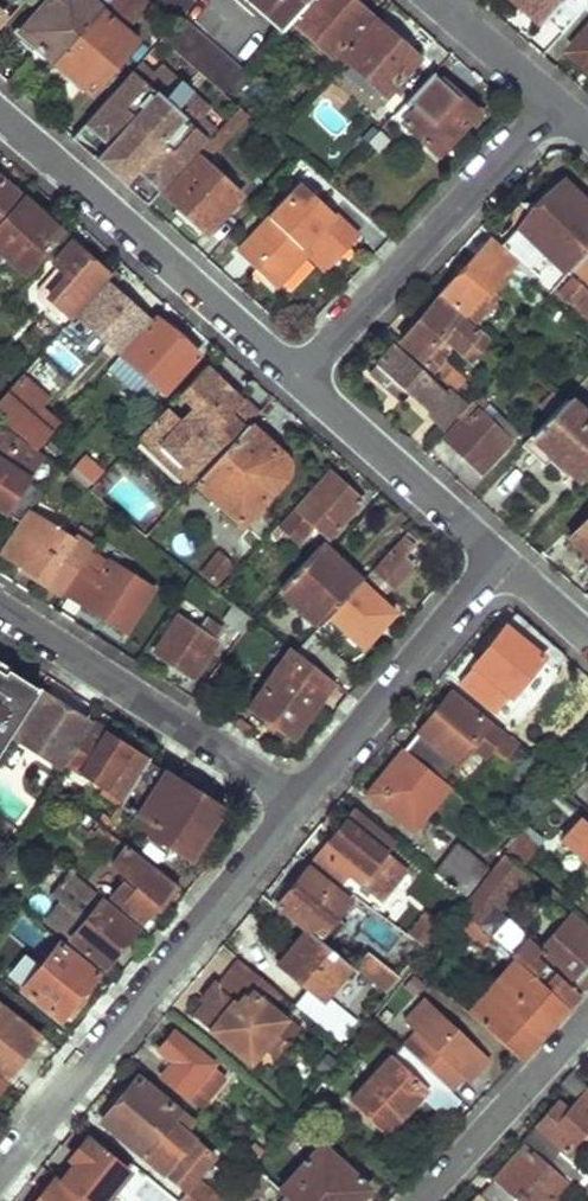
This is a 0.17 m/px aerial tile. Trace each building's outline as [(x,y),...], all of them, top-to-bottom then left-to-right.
[(20,34),(53,64),(100,11),(88,0),(49,0),(20,34)] [(53,64),(88,95),(135,42),(123,31),(149,2),(146,0),(110,0),(100,11),(53,64)] [(149,2),(173,24),(158,42),(222,96),(243,72),(181,16),(193,2),(191,0),(146,0),(149,2)] [(280,30),(307,0),(245,0),(280,30)] [(290,24),(331,60),(369,18),(349,0),(312,0),(290,24)] [(547,25),(551,21),(565,34),(587,9),(587,0),(519,0),(547,25)] [(370,26),(341,58),(356,71),(350,77),(360,86),(367,78),(385,95),(413,64),(370,26)] [(573,52),(587,66),(587,34),(573,52)] [(152,75),(139,63),(74,136),(100,157),(130,183),(154,204),(201,153),(218,134),(207,124),(214,115),(160,65),(152,75)] [(439,85),(403,126),(437,157),(473,116),(439,85)] [(218,134),(201,153),(209,160),(249,118),(239,110),(218,134)] [(130,183),(100,157),(95,162),(125,189),(130,183)] [(200,161),(166,197),(180,210),(176,214),(197,234),(201,229),(206,234),(240,197),(200,161)] [(563,180),(503,247),(516,259),(511,264),(525,276),(548,295),(575,265),(587,252),(587,204),(563,180)] [(16,195),(0,181),(0,214),(16,195)] [(301,186),(237,252),(273,289),(309,252),(315,246),(336,266),(360,242),(301,186)] [(23,276),(60,233),(23,201),(0,228),(0,255),(23,276)] [(516,259),(503,247),(493,238),(442,297),(473,324),(497,296),(495,295),(504,284),(511,290),(525,276),(511,264),(516,259)] [(68,278),(50,299),(69,317),(105,276),(71,244),(52,265),(58,269),(68,278)] [(315,246),(309,252),(331,272),(336,266),(315,246)] [(575,265),(587,277),(587,252),(575,265)] [(68,278),(58,269),(37,293),(37,301),(66,327),(73,320),(69,317),(50,299),(68,278)] [(558,293),(587,322),(587,293),(572,278),(558,293)] [(494,347),(439,300),(401,342),(453,388),(451,390),(454,392),(466,379),(444,358),(454,346),(476,367),(494,347)] [(158,319),(125,357),(165,393),(198,355),(158,319)] [(73,320),(47,349),(62,362),(88,335),(73,320)] [(448,393),(393,344),(376,366),(369,373),(401,403),(407,396),(444,431),(456,419),(468,405),(454,392),(451,390),(448,393)] [(166,410),(145,433),(199,480),(248,423),(250,425),(253,422),(237,408),(246,397),(208,364),(178,397),(192,409),(180,422),(166,410)] [(0,403),(0,417),(40,449),(59,426),(37,407),(44,398),(22,378),(0,403)] [(553,394),(540,407),(550,416),(563,403),(553,394)] [(460,423),(443,442),(479,476),(516,436),(492,415),(487,421),(478,413),(482,407),(486,403),(477,396),(468,405),(456,419),(460,423)] [(246,397),(237,408),(253,422),(261,412),(246,397)] [(532,436),(584,482),(587,477),(587,418),(566,399),(563,403),(550,416),(532,436)] [(487,421),(492,415),(482,407),(478,413),(487,421)] [(199,480),(197,482),(199,484),(243,523),(284,477),(286,471),(287,464),(286,459),(283,455),(250,425),(248,423),(199,480)] [(28,445),(3,425),(0,429),(0,508),(22,524),(42,494),(26,483),(45,456),(42,453),(28,445)] [(145,433),(138,441),(193,490),(199,484),(197,482),(199,480),(145,433)] [(85,459),(77,469),(93,483),(102,474),(85,459)] [(330,474),(286,524),(292,528),(305,540),(317,525),(329,536),(360,500),(330,474)] [(73,543),(31,515),(4,555),(64,593),(99,541),(81,530),(75,540),(73,543)] [(570,540),(584,553),(580,558),(587,566),(587,521),(570,540)] [(405,531),(361,581),(367,587),(372,582),(386,594),(388,594),(392,593),(412,567),(403,560),(411,549),(408,546),(415,539),(405,531)] [(319,548),(282,591),(321,627),(361,581),(344,564),(341,567),(319,548)] [(221,556),(207,575),(219,585),(234,566),(221,556)] [(85,567),(67,595),(125,633),(153,591),(113,565),(109,572),(101,567),(96,574),(85,567)] [(321,627),(297,655),(335,684),(348,668),(319,642),(335,624),(361,647),(379,624),(385,629),(397,615),(367,587),(361,581),(321,627)] [(243,635),(254,623),(235,607),(224,621),(243,635)] [(515,614),(461,682),(498,712),(543,658),(557,668),(565,658),(515,614)] [(222,633),(204,621),(198,631),(180,619),(157,655),(192,678),(222,633)] [(295,653),(250,707),(293,738),(335,684),(297,655),(295,653)] [(35,692),(0,669),(0,747),(35,692)] [(451,694),(405,751),(441,781),(478,737),(501,758),(509,749),(487,728),(486,730),(451,694)] [(39,695),(14,737),(58,764),(83,721),(39,695)] [(88,726),(66,763),(115,794),(110,801),(117,806),(144,761),(88,726)] [(405,751),(368,795),(413,833),(449,787),(441,781),(405,751)] [(148,765),(118,816),(176,850),(179,846),(192,853),(219,809),(148,765)] [(354,813),(313,863),(341,886),(347,880),(369,898),(389,874),(384,870),(392,860),(383,853),(390,843),(354,813)] [(561,841),(587,865),(587,832),(577,823),(561,841)] [(99,826),(94,833),(120,856),(110,867),(127,880),(111,900),(146,928),(179,888),(173,883),(172,885),(99,826)] [(525,829),(502,857),(519,871),(538,848),(530,841),(535,836),(525,829)] [(456,847),(433,874),(460,896),(481,866),(456,847)] [(519,871),(502,857),(458,912),(475,926),(496,899),(519,871)] [(310,866),(277,908),(307,934),(327,951),(345,930),(338,923),(355,903),(310,866)] [(58,903),(44,920),(104,969),(134,931),(100,904),(103,900),(68,872),(49,895),(58,903)] [(503,905),(496,899),(475,926),(487,937),(490,940),(505,923),(496,915),(503,905)] [(481,943),(487,937),(475,926),(458,912),(456,910),(450,916),(481,943)] [(569,916),(538,952),(505,923),(490,940),(512,959),(567,1008),(579,995),(569,987),(587,965),(587,933),(569,916)] [(8,940),(42,955),(52,933),(18,917),(8,940)] [(417,919),(403,936),(420,950),(440,924),(433,919),(426,926),(417,919)] [(307,934),(283,965),(310,987),(295,1006),(344,1047),(359,1028),(326,1000),(349,971),(327,951),(307,934)] [(58,946),(22,990),(60,1021),(96,978),(58,946)] [(368,954),(355,970),(384,994),(396,978),(368,954)] [(567,1008),(512,959),(465,1014),(519,1060),(532,1046),(529,1042),(534,1037),(532,1036),(549,1017),(554,1022),(567,1008)] [(283,996),(241,961),(219,987),(221,989),(213,999),(209,1000),(194,1016),(250,1064),(264,1047),(278,1059),(299,1032),(271,1010),(283,996)] [(569,987),(579,995),(587,985),(587,965),(569,987)] [(219,987),(215,984),(204,996),(209,1000),(213,999),(221,989),(219,987)] [(487,1060),(421,1002),(401,1024),(413,1035),(401,1049),(450,1092),(462,1079),(466,1083),(487,1060)] [(8,1079),(38,1041),(0,1011),(0,1073),(8,1079)] [(175,1032),(159,1051),(172,1063),(161,1076),(200,1110),(207,1102),(193,1090),(214,1065),(175,1032)] [(399,1047),(387,1060),(422,1091),(439,1106),(451,1093),(450,1092),(401,1049),(399,1047)] [(387,1060),(350,1102),(385,1133),(422,1091),(387,1060)] [(193,1090),(207,1102),(229,1077),(214,1065),(193,1090)] [(136,1080),(101,1122),(184,1191),(211,1159),(182,1135),(190,1125),(136,1080)] [(537,1125),(568,1152),(587,1129),(587,1090),(563,1117),(553,1108),(537,1125)] [(535,1132),(523,1147),(543,1165),(556,1152),(535,1132)] [(60,1182),(84,1200),(107,1200),(129,1174),(88,1138),(71,1159),(75,1164),(60,1182)] [(279,1191),(291,1200),(356,1200),(369,1186),(323,1143),(279,1191)] [(494,1180),(517,1200),(552,1200),(579,1170),(558,1149),(556,1152),(543,1165),(523,1147),(494,1180)] [(235,1194),(242,1200),(253,1200),(271,1179),(256,1167),(235,1194)] [(36,1200),(84,1200),(60,1182),(54,1177),(36,1200)] [(474,1200),(517,1200),(494,1180),(493,1180),(474,1200)] [(184,1200),(222,1200),(229,1192),(222,1186),(213,1195),(199,1182),(184,1200)]
